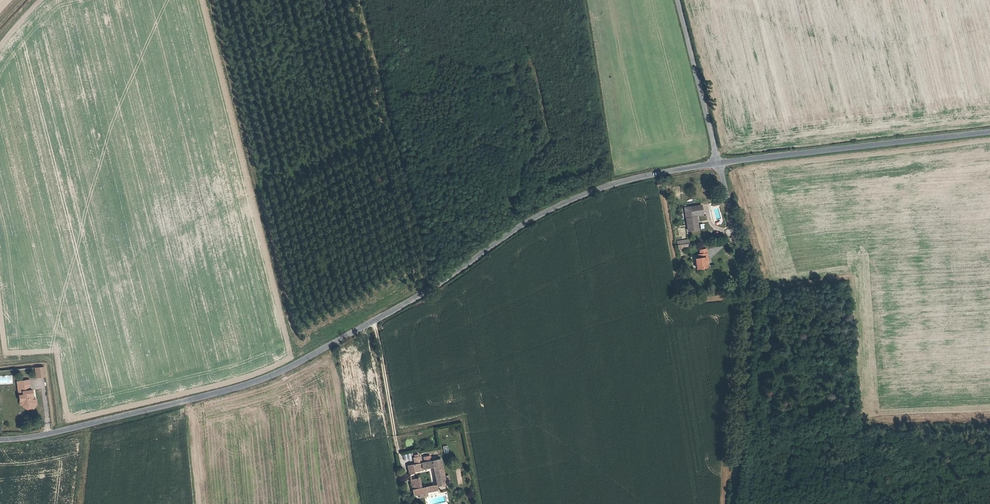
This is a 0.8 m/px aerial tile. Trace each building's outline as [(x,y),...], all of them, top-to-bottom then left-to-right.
[(696,211),(703,210),(702,204),(690,205),(691,211),(686,212),(688,230),(698,229),(696,216),(696,211)] [(699,258),(695,258),(696,269),(707,268),(706,262),(708,262),(707,253),(700,254),(698,254),(699,258)] [(35,378),(45,378),(44,367),(35,367),(35,378)] [(17,380),(20,400),(24,399),(25,404),(29,406),(33,406),(36,402),(35,398),(34,398),(33,398),(32,394),(33,394),(32,388),(30,389),(28,378),(17,380)] [(24,399),(20,400),(21,404),(23,403),(23,405),(29,408),(35,407),(37,402),(37,398),(35,398),(36,402),(33,406),(29,406),(25,404),(24,399)] [(410,466),(412,475),(420,474),(420,471),(434,468),(437,485),(445,484),(440,459),(421,463),(414,465),(410,466)] [(410,481),(412,490),(419,489),(417,479),(410,481)] [(419,489),(412,490),(413,496),(432,493),(431,487),(419,489)]
